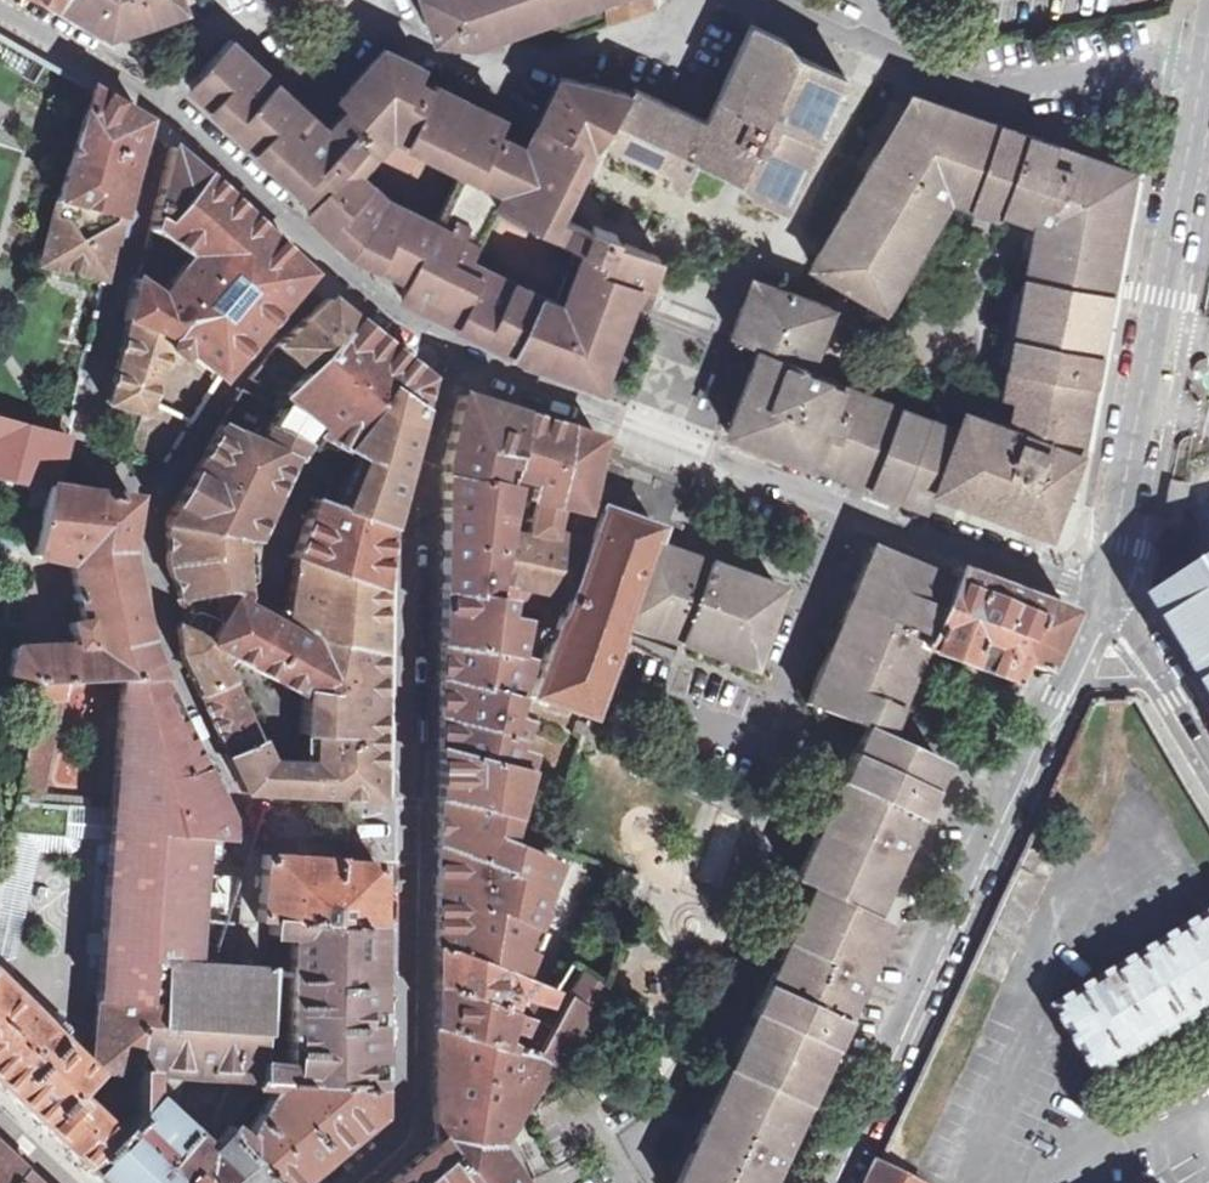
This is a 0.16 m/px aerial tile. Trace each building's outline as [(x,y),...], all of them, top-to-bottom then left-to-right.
[(187,7),(185,0),(64,0),(62,4),(111,35),(140,24),(187,7)] [(426,11),(457,0),(422,0),(426,11)] [(426,11),(435,37),(474,42),(522,24),(559,11),(591,0),(457,0),(426,11)] [(604,10),(629,1),(651,2),(651,0),(601,0),(604,10)] [(648,11),(652,9),(651,2),(629,1),(604,10),(609,22),(610,24),(648,11)] [(752,191),(785,207),(846,76),(797,54),(784,39),(752,24),(707,121),(633,87),(630,93),(600,138),(670,170),(666,180),(681,188),(696,156),(741,176),(752,191)] [(617,234),(594,225),(592,230),(562,215),(580,179),(600,138),(630,93),(561,76),(527,147),(498,132),(506,118),(435,83),(433,87),(419,80),(425,67),(386,48),(340,98),(350,107),(329,129),(320,121),(319,122),(231,39),(189,84),(312,199),(305,207),(352,249),(364,256),(380,264),(380,262),(408,276),(435,221),(407,207),(406,209),(387,199),(370,183),(371,182),(357,169),(393,131),(413,141),(427,119),(450,132),(438,154),(463,166),(459,175),(479,186),(466,213),(482,223),(434,299),(428,308),(438,313),(513,350),(601,383),(603,377),(632,298),(642,301),(651,279),(659,255),(616,239),(617,234)] [(40,264),(105,280),(119,222),(131,177),(145,121),(123,108),(90,89),(56,205),(40,264)] [(963,201),(988,121),(912,94),(901,126),(873,157),(812,265),(841,282),(885,308),(930,228),(927,226),(936,210),(943,199),(940,197),(941,194),(963,201)] [(427,119),(413,141),(438,154),(450,132),(427,119)] [(991,211),(1018,131),(988,121),(963,201),(991,211)] [(1027,268),(1111,283),(1133,170),(1018,131),(991,211),(1000,214),(1002,207),(1021,213),(1032,217),(1033,214),(1037,215),(1027,268)] [(162,219),(199,174),(188,164),(170,148),(169,148),(160,188),(153,215),(162,219)] [(200,297),(257,229),(240,213),(217,191),(199,174),(162,219),(153,215),(149,231),(188,258),(174,277),(200,297)] [(414,301),(428,308),(434,299),(482,223),(466,213),(479,186),(459,175),(435,221),(408,276),(408,278),(404,286),(400,295),(414,301)] [(169,335),(218,376),(223,371),(258,330),(306,274),(293,262),(272,243),(257,229),(200,297),(169,335)] [(1111,283),(1027,268),(1016,334),(1099,349),(1111,283)] [(200,297),(174,277),(159,296),(132,280),(123,320),(127,321),(169,335),(200,297)] [(935,488),(958,427),(915,411),(861,390),(808,370),(832,307),(826,305),(795,293),(753,277),(746,295),(731,335),(758,346),(746,377),(730,420),(726,431),(770,448),(884,491),(928,508),(931,501),(935,488)] [(254,538),(288,461),(291,462),(302,444),(308,448),(317,434),(368,364),(352,353),(368,332),(359,325),(340,310),(326,299),(293,329),(277,344),(248,379),(285,399),(278,411),(239,390),(230,407),(190,476),(166,519),(166,523),(241,537),(258,544),(260,540),(254,538)] [(107,405),(142,414),(149,393),(169,335),(127,321),(107,405)] [(337,484),(327,508),(385,528),(397,471),(401,458),(424,376),(412,370),(406,364),(384,346),(368,332),(352,353),(368,364),(317,434),(363,463),(352,490),(337,484)] [(935,488),(1050,531),(1080,449),(1099,349),(1016,334),(1004,395),(1016,397),(1013,413),(1011,426),(965,409),(958,427),(935,488)] [(149,393),(188,424),(218,376),(169,335),(149,393)] [(128,451),(165,461),(188,424),(149,393),(142,414),(128,451)] [(442,473),(507,486),(520,414),(502,408),(472,398),(462,394),(458,396),(445,449),(442,462),(442,473)] [(520,414),(507,486),(506,499),(537,504),(531,539),(537,540),(545,498),(551,499),(564,428),(551,424),(531,417),(520,414)] [(0,420),(0,480),(46,489),(33,556),(70,564),(76,594),(74,595),(75,601),(78,600),(82,621),(69,623),(74,645),(13,648),(7,676),(25,679),(44,683),(66,682),(120,679),(159,677),(145,641),(134,591),(125,553),(134,500),(55,486),(66,438),(0,420)] [(526,604),(553,611),(555,612),(573,538),(552,534),(558,507),(581,513),(584,514),(599,439),(564,428),(551,499),(545,498),(537,540),(538,541),(526,604)] [(442,473),(442,495),(441,549),(440,595),(488,598),(499,533),(506,499),(507,486),(442,473)] [(313,504),(308,521),(314,524),(321,506),(322,503),(307,498),(306,501),(313,504)] [(296,558),(379,590),(378,583),(385,528),(327,508),(321,506),(314,524),(308,521),(296,558)] [(617,638),(614,637),(620,623),(649,542),(653,539),(657,529),(646,525),(647,520),(637,516),(635,522),(627,518),(618,515),(620,510),(610,507),(608,512),(600,508),(596,518),(562,614),(552,639),(532,698),(590,718),(617,638)] [(555,612),(562,614),(596,518),(584,514),(581,513),(576,521),(573,538),(555,612)] [(240,561),(241,537),(166,523),(166,565),(170,576),(179,600),(227,589),(243,598),(241,581),(258,583),(260,563),(240,561)] [(507,600),(526,604),(538,541),(537,540),(531,539),(499,533),(488,598),(507,600)] [(649,542),(620,623),(750,669),(779,590),(769,586),(726,571),(697,560),(652,544),(653,539),(649,542)] [(864,728),(883,736),(920,648),(948,581),(909,564),(877,550),(870,547),(804,704),(864,728)] [(303,637),(379,653),(379,590),(296,558),(292,556),(291,560),(296,562),(284,625),(303,637)] [(948,581),(920,648),(985,672),(1008,682),(1005,690),(1008,692),(1020,664),(1031,668),(1039,671),(1036,677),(1040,679),(1070,614),(1069,610),(1057,606),(1037,598),(1010,588),(983,578),(966,571),(953,566),(948,581)] [(1157,605),(1208,691),(1208,573),(1157,605)] [(199,695),(231,683),(225,670),(232,661),(248,604),(248,601),(243,598),(227,589),(179,600),(183,609),(186,616),(177,631),(180,655),(199,695)] [(505,615),(507,600),(488,598),(440,595),(439,650),(512,656),(518,625),(505,615)] [(305,795),(378,797),(378,730),(379,653),(303,637),(284,625),(261,610),(248,604),(232,661),(301,700),(299,736),(308,736),(307,760),(305,795)] [(544,636),(552,639),(562,614),(555,612),(553,611),(544,636)] [(512,656),(439,650),(439,684),(517,693),(529,659),(512,656)] [(171,700),(159,677),(120,679),(110,810),(188,815),(189,810),(222,807),(171,700)] [(40,701),(44,683),(25,679),(22,697),(40,701)] [(63,700),(66,682),(44,683),(40,701),(63,700)] [(225,755),(260,739),(231,683),(199,695),(216,733),(225,755)] [(517,693),(439,684),(438,722),(516,736),(519,736),(524,720),(510,714),(517,693)] [(513,748),(516,736),(438,722),(438,747),(522,767),(526,768),(530,751),(513,748)] [(809,889),(869,917),(897,857),(940,763),(883,736),(864,728),(852,755),(848,759),(792,881),(809,889)] [(53,738),(25,734),(17,794),(45,798),(53,738)] [(242,792),(305,795),(307,760),(271,759),(260,739),(225,755),(242,792)] [(498,839),(522,767),(438,747),(438,771),(437,822),(436,861),(436,916),(435,948),(517,980),(535,932),(539,918),(544,892),(540,891),(540,857),(517,846),(498,839)] [(227,819),(222,807),(189,810),(188,815),(110,810),(93,1049),(92,1070),(136,1072),(138,1023),(262,1032),(269,971),(269,935),(269,921),(254,921),(260,854),(243,852),(236,967),(192,963),(203,831),(208,831),(207,848),(228,850),(227,819)] [(376,864),(260,854),(254,921),(269,921),(376,926),(376,915),(376,864)] [(766,981),(842,1015),(858,982),(885,924),(869,917),(809,889),(766,981)] [(1208,1018),(1208,918),(1056,1010),(1101,1083),(1208,1018)] [(376,926),(269,921),(269,935),(288,936),(288,1065),(259,1063),(257,1080),(375,1088),(376,926)] [(517,980),(435,948),(435,988),(510,1011),(515,995),(526,999),(521,1015),(551,1025),(566,1000),(517,980)] [(57,1038),(0,983),(13,969),(0,956),(0,1088),(6,1093),(57,1038)] [(486,1116),(490,1144),(495,1145),(586,1009),(600,985),(582,973),(566,1000),(551,1025),(534,1055),(522,1051),(486,1116)] [(726,1070),(802,1105),(842,1015),(766,981),(726,1070)] [(551,1025),(521,1015),(510,1011),(435,988),(435,1028),(522,1051),(534,1055),(551,1025)] [(223,1078),(222,1086),(250,1088),(255,1080),(257,1080),(259,1063),(262,1032),(138,1023),(136,1072),(136,1074),(180,1076),(223,1078)] [(522,1051),(435,1028),(434,1104),(486,1116),(522,1051)] [(84,1168),(114,1136),(73,1092),(92,1073),(92,1070),(93,1049),(82,1049),(75,1056),(57,1038),(6,1093),(84,1168)] [(726,1070),(673,1182),(765,1182),(771,1171),(802,1105),(726,1070)] [(222,1135),(207,1149),(167,1111),(180,1076),(136,1074),(136,1111),(114,1136),(84,1168),(100,1182),(263,1182),(222,1135)] [(375,1088),(257,1080),(255,1080),(250,1088),(242,1100),(247,1103),(256,1086),(270,1087),(245,1137),(228,1125),(222,1135),(263,1182),(294,1182),(373,1117),(378,1117),(375,1113),(375,1088)] [(213,1125),(222,1135),(228,1125),(242,1100),(250,1088),(222,1086),(213,1125)] [(490,1144),(486,1116),(434,1104),(434,1117),(434,1131),(457,1165),(490,1144)] [(385,1182),(468,1182),(457,1165),(434,1131),(434,1141),(385,1182)] [(457,1165),(468,1182),(522,1182),(495,1145),(490,1144),(457,1165)] [(18,1170),(0,1153),(0,1182),(7,1182),(18,1170)] [(880,1168),(873,1182),(910,1182),(880,1168)] [(18,1170),(7,1182),(32,1182),(18,1170)]
